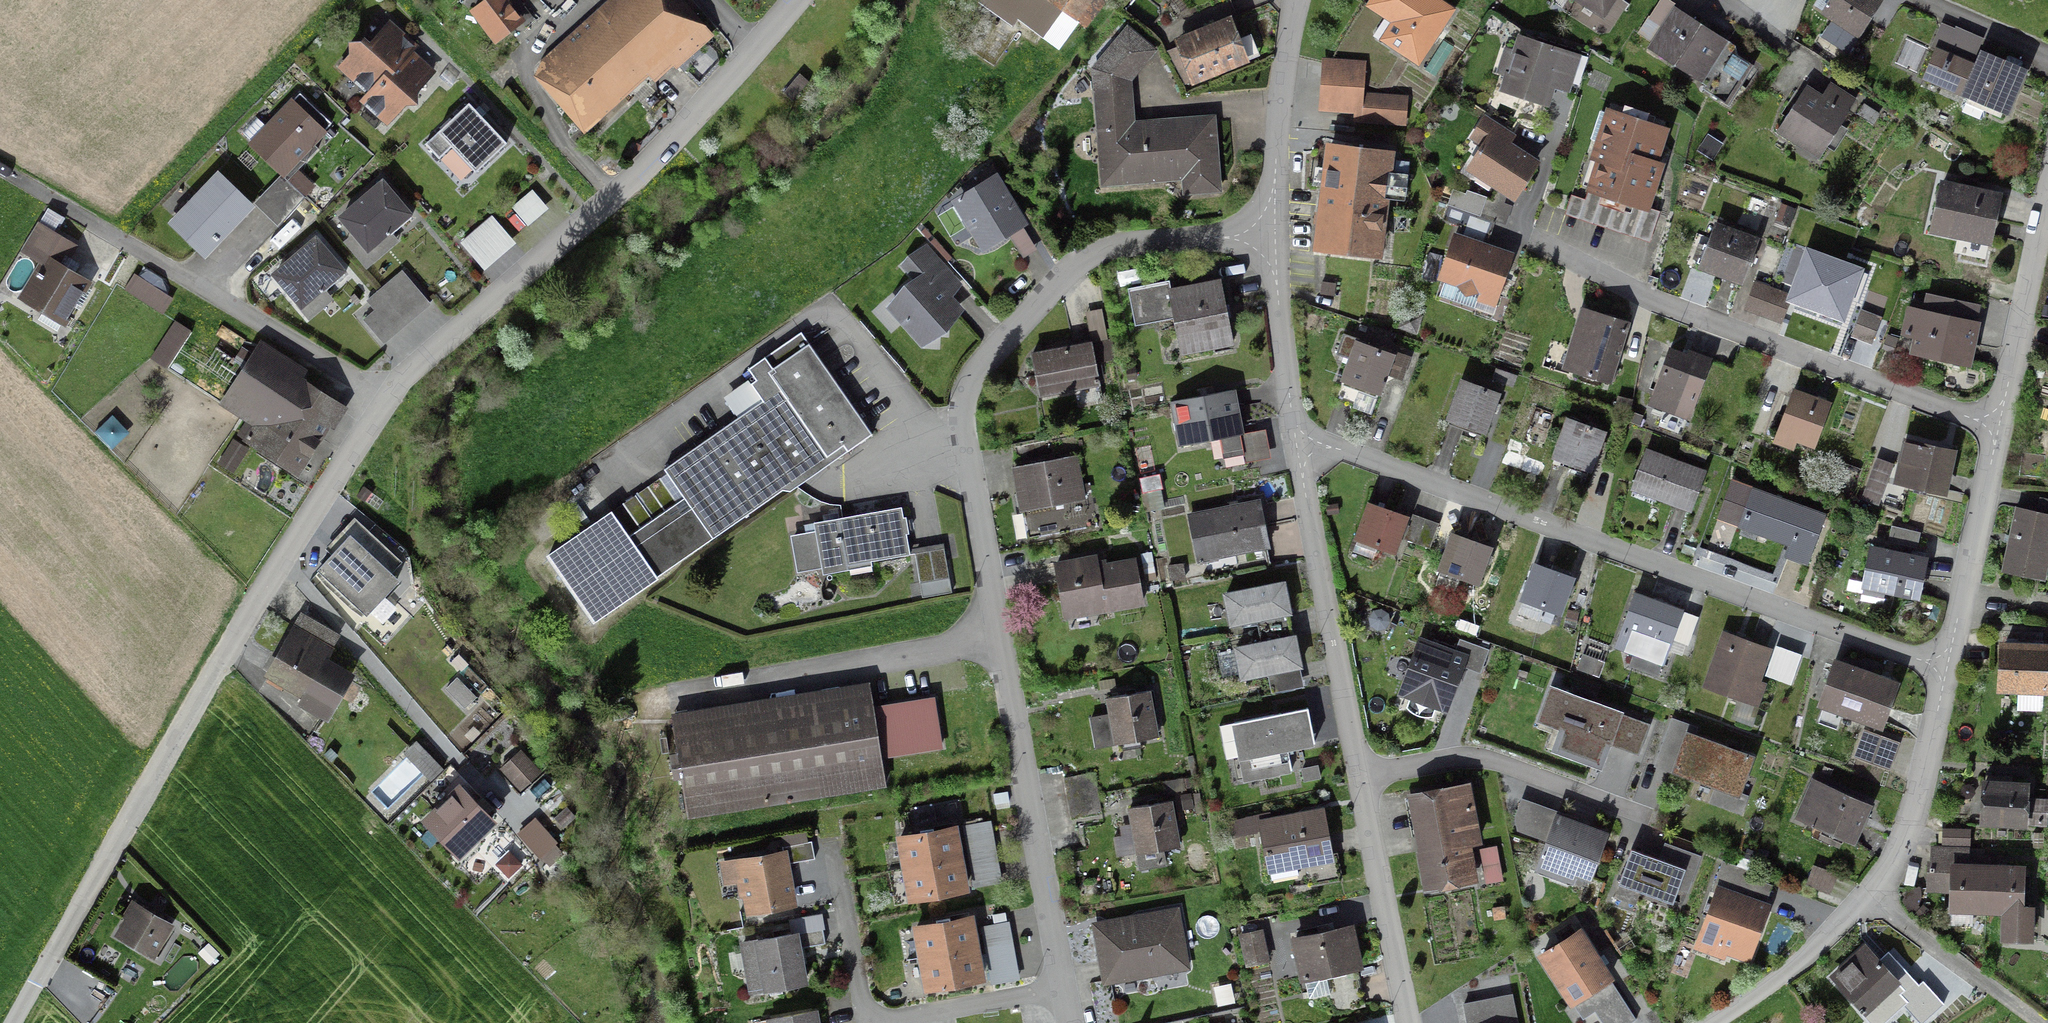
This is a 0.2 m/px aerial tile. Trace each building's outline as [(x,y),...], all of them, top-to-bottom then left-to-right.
[(502,0),(490,0),(473,12),(495,43),(519,25),(502,0)] [(569,94),(589,117),(630,80),(660,53),(675,69),(707,41),(675,0),(610,0),(620,12),(588,41),(585,37),(573,48),(569,45),(545,66),(563,87),(569,94)] [(1057,49),(1076,23),(1084,29),(1105,0),(990,0),(1057,49)] [(1408,33),(1396,50),(1416,64),(1450,12),(1433,0),(1372,0),(1368,7),(1408,33)] [(1611,0),(1578,0),(1601,15),(1611,0)] [(1878,1),(1876,0),(1832,0),(1823,13),(1857,35),(1878,1)] [(1726,43),(1673,9),(1646,49),(1688,76),(1698,61),(1703,62),(1711,67),(1712,66),(1714,67),(1715,72),(1708,84),(1710,95),(1727,106),(1752,68),(1730,54),(1725,55),(1723,58),(1719,55),(1726,43)] [(370,93),(363,100),(387,122),(403,105),(414,104),(413,93),(429,75),(416,63),(413,61),(407,55),(402,51),(397,47),(402,41),(386,27),(368,47),(363,42),(360,45),(350,45),(351,56),(341,66),(370,93)] [(1231,27),(1179,47),(1193,83),(1214,74),(1212,70),(1243,58),(1231,27)] [(1126,81),(1150,52),(1127,33),(1095,72),(1096,84),(1113,82),(1119,75),(1126,81)] [(1521,42),(1505,90),(1543,102),(1555,64),(1574,70),(1577,61),(1521,42)] [(1982,54),(1976,69),(1949,57),(1946,63),(1944,62),(1941,71),(1943,71),(1937,85),(1964,97),(1959,108),(1961,112),(1978,120),(1982,118),(1987,107),(2004,114),(2022,71),(1982,54)] [(1366,66),(1324,62),(1319,113),(1357,117),(1356,123),(1406,128),(1409,101),(1364,97),(1366,66)] [(1809,100),(1800,94),(1775,133),(1817,160),(1847,114),(1846,113),(1854,101),(1829,84),(1821,97),(1813,92),(1809,100)] [(1126,88),(1096,90),(1103,184),(1171,178),(1171,173),(1183,172),(1185,192),(1215,190),(1210,121),(1129,128),(1126,88)] [(252,144),(251,146),(282,176),(330,125),(299,95),(266,129),(255,118),(241,133),(252,144)] [(424,146),(438,161),(450,149),(474,174),(505,145),(477,115),(468,105),(424,146)] [(1594,159),(1600,161),(1591,191),(1643,208),(1657,165),(1651,163),(1661,131),(1609,114),(1594,159)] [(1491,137),(1470,170),(1512,197),(1533,164),(1491,137)] [(1325,186),(1322,209),(1381,217),(1383,194),(1404,197),(1409,158),(1329,148),(1329,149),(1308,146),(1303,183),(1325,186)] [(969,233),(976,234),(983,246),(1019,224),(993,182),(998,179),(991,168),(975,177),(982,189),(957,204),(964,216),(963,223),(969,233)] [(218,176),(170,225),(203,256),(250,208),(218,176)] [(286,182),(264,205),(282,223),(304,199),(286,182)] [(383,184),(342,219),(368,249),(409,214),(391,194),(383,184)] [(1988,242),(1997,199),(1941,187),(1932,230),(1988,242)] [(541,214),(546,211),(531,193),(521,201),(512,208),(527,226),(532,222),(536,218),(541,214)] [(1449,206),(1444,221),(1462,227),(1468,213),(1449,206)] [(1381,217),(1322,209),(1317,247),(1376,254),(1381,217)] [(483,272),(512,247),(489,220),(460,245),(483,272)] [(21,253),(42,265),(24,296),(45,309),(37,322),(55,332),(63,320),(64,320),(87,284),(64,270),(67,265),(66,264),(68,261),(64,258),(71,246),(37,226),(21,253)] [(1702,267),(1739,280),(1753,244),(1716,230),(1702,267)] [(1448,253),(1444,263),(1445,268),(1442,278),(1457,283),(1466,293),(1478,291),(1494,296),(1507,258),(1455,240),(1452,250),(1448,253)] [(275,276),(302,310),(345,275),(326,251),(318,242),(275,276)] [(916,283),(890,306),(919,339),(925,334),(940,334),(941,324),(955,311),(930,283),(944,271),(924,248),(903,268),(916,283)] [(1803,266),(1790,300),(1826,313),(1837,282),(1824,277),(1825,275),(1829,264),(1809,256),(1805,267),(1803,266)] [(429,306),(403,274),(368,301),(376,311),(366,318),(384,341),(429,306)] [(1196,352),(1231,345),(1219,282),(1170,291),(1168,282),(1126,290),(1134,327),(1173,320),(1177,339),(1193,336),(1196,352)] [(1758,315),(1767,289),(1754,284),(1745,310),(1758,315)] [(1790,298),(1767,289),(1758,315),(1780,323),(1790,298)] [(1860,314),(1851,337),(1870,345),(1879,321),(1860,314)] [(1921,314),(1913,352),(1966,364),(1975,326),(1921,314)] [(1583,326),(1568,372),(1608,384),(1627,324),(1597,315),(1592,329),(1583,326)] [(610,515),(546,560),(593,625),(656,580),(790,486),(789,484),(783,477),(820,451),(825,458),(842,447),(844,450),(846,452),(871,435),(799,333),(747,370),(755,381),(749,385),(761,402),(663,471),(683,499),(676,504),(659,480),(610,515)] [(1390,353),(1389,356),(1355,344),(1334,402),(1370,415),(1386,370),(1400,375),(1406,359),(1390,353)] [(1030,357),(1038,396),(1098,385),(1090,346),(1030,357)] [(1649,405),(1687,419),(1709,362),(1687,354),(1686,358),(1668,351),(1649,405)] [(293,471),(334,407),(253,355),(220,405),(253,426),(244,439),(293,471)] [(1497,395),(1461,382),(1447,421),(1483,433),(1497,395)] [(1231,391),(1172,402),(1181,447),(1219,439),(1223,459),(1243,455),(1231,391)] [(1815,402),(1814,403),(1792,394),(1778,434),(1812,447),(1827,406),(1815,402)] [(1602,434),(1566,421),(1553,458),(1588,471),(1602,434)] [(1049,439),(1009,446),(1026,541),(1096,528),(1091,499),(1081,500),(1073,458),(1054,462),(1049,439)] [(1943,495),(1952,453),(1905,442),(1900,464),(1908,466),(1904,486),(1943,495)] [(1645,452),(1631,490),(1690,511),(1704,474),(1645,452)] [(1894,466),(1877,460),(1862,501),(1879,507),(1894,466)] [(1730,506),(1746,512),(1740,527),(1790,545),(1785,557),(1806,564),(1824,518),(1736,484),(1730,501),(1732,502),(1730,506)] [(2002,573),(2033,579),(2037,562),(2046,564),(2047,562),(2046,562),(2047,553),(2047,501),(2038,499),(2035,513),(2016,509),(2002,573)] [(1229,552),(1230,555),(1266,548),(1257,503),(1188,517),(1198,564),(1217,560),(1216,555),(1229,552)] [(1376,547),(1375,548),(1391,554),(1404,517),(1369,505),(1357,540),(1376,547)] [(908,556),(900,509),(815,524),(816,535),(792,539),(798,571),(822,566),(823,570),(908,556)] [(1415,546),(1424,520),(1411,515),(1402,541),(1415,546)] [(1437,525),(1424,520),(1415,546),(1428,550),(1437,525)] [(1914,547),(1916,536),(1892,530),(1889,542),(1914,547)] [(1488,548),(1453,535),(1435,583),(1456,590),(1460,579),(1475,584),(1488,548)] [(366,613),(397,580),(350,537),(345,542),(320,570),(366,613)] [(943,550),(913,555),(918,584),(948,579),(943,550)] [(1916,598),(1923,561),(1871,550),(1861,595),(1882,600),(1884,591),(1916,598)] [(1094,559),(1055,566),(1064,618),(1140,604),(1133,562),(1096,569),(1094,559)] [(1570,579),(1535,566),(1518,614),(1538,621),(1542,610),(1557,615),(1570,579)] [(1224,596),(1230,625),(1288,614),(1282,585),(1224,596)] [(1666,651),(1680,614),(1634,597),(1620,635),(1666,651)] [(281,690),(284,684),(302,695),(298,702),(325,717),(348,677),(321,662),(336,637),(312,623),(308,629),(304,636),(294,630),(268,675),(274,678),(270,684),(281,690)] [(1768,650),(1725,634),(1705,688),(1755,706),(1762,687),(1755,684),(1768,650)] [(1235,650),(1241,679),(1299,667),(1293,638),(1235,650)] [(2005,648),(2002,647),(2000,690),(2042,691),(2044,649),(2041,649),(2041,643),(2016,642),(2016,641),(2006,640),(2005,648)] [(1466,664),(1420,648),(1402,698),(1449,714),(1466,664)] [(1879,726),(1893,686),(1835,665),(1820,704),(1879,726)] [(1648,720),(1549,683),(1537,714),(1574,728),(1565,750),(1602,764),(1610,742),(1636,751),(1648,720)] [(1147,693),(1126,696),(1107,700),(1110,716),(1090,720),(1095,748),(1115,745),(1117,745),(1155,738),(1147,693)] [(870,698),(671,730),(685,815),(884,784),(870,698)] [(1313,744),(1306,710),(1233,724),(1244,781),(1290,771),(1286,749),(1313,744)] [(1750,752),(1685,728),(1672,764),(1736,788),(1750,752)] [(1863,732),(1853,758),(1888,771),(1897,745),(1863,732)] [(520,753),(501,770),(519,790),(538,774),(520,753)] [(1318,779),(1316,768),(1301,771),(1303,782),(1318,779)] [(1097,794),(1093,774),(1063,779),(1067,800),(1097,794)] [(1984,782),(1982,822),(2043,825),(2044,802),(2024,801),(2024,790),(2024,784),(1984,782)] [(1796,818),(1850,842),(1866,806),(1812,783),(1796,818)] [(1465,787),(1411,798),(1427,888),(1467,881),(1461,846),(1475,843),(1465,787)] [(461,789),(425,823),(454,854),(490,819),(461,789)] [(1097,794),(1067,800),(1070,819),(1100,814),(1097,794)] [(1163,865),(1161,851),(1177,848),(1168,802),(1128,809),(1140,870),(1163,865)] [(1288,822),(1287,819),(1259,825),(1267,865),(1268,865),(1269,875),(1292,871),(1296,890),(1340,881),(1335,856),(1330,857),(1322,815),(1288,822)] [(1601,837),(1557,821),(1543,859),(1587,875),(1601,837)] [(533,822),(519,835),(538,856),(552,844),(533,822)] [(970,860),(976,889),(1000,885),(997,868),(994,855),(992,843),(989,826),(965,830),(970,860)] [(953,830),(899,840),(904,870),(909,900),(964,890),(961,873),(958,860),(956,846),(953,830)] [(1942,831),(1942,846),(1967,847),(1968,832),(1942,831)] [(1683,863),(1630,845),(1619,878),(1672,896),(1683,863)] [(1968,909),(1984,909),(2004,910),(2003,937),(2026,938),(2027,910),(2020,910),(2023,871),(2005,870),(1986,870),(1976,869),(1976,863),(1967,862),(1967,851),(1942,849),(1937,849),(1937,861),(1936,867),(1928,867),(1927,889),(1949,890),(1948,908),(1968,909)] [(1479,853),(1485,883),(1500,880),(1494,850),(1479,853)] [(748,913),(791,905),(782,854),(739,862),(742,879),(739,880),(742,897),(745,896),(748,913)] [(1767,900),(1718,883),(1699,940),(1748,957),(1767,900)] [(117,936),(150,956),(168,925),(139,908),(131,921),(127,919),(117,936)] [(1140,927),(1096,935),(1105,982),(1184,968),(1174,913),(1139,920),(1140,927)] [(915,929),(920,959),(926,989),(980,979),(977,964),(975,949),(973,939),(969,919),(915,929)] [(1578,924),(1538,949),(1572,1001),(1584,994),(1608,978),(1611,976),(1578,924)] [(1007,926),(983,931),(993,985),(1017,981),(1007,926)] [(1357,968),(1349,929),(1294,940),(1303,980),(1303,979),(1308,1000),(1328,995),(1332,1014),(1361,1008),(1353,969),(1357,968)] [(1266,962),(1260,932),(1240,936),(1246,966),(1266,962)] [(765,992),(803,984),(794,935),(741,945),(748,979),(763,977),(765,992)] [(1944,1002),(1897,958),(1887,966),(1867,945),(1835,974),(1875,1022),(1882,1022),(1905,1002),(1923,1021),(1944,1002)] [(1633,1016),(1608,978),(1584,994),(1603,1022),(1622,1022),(1633,1016)] [(1506,997),(1468,1004),(1471,1022),(1511,1022),(1506,997)] [(813,1013),(759,1022),(815,1022),(813,1013)]
